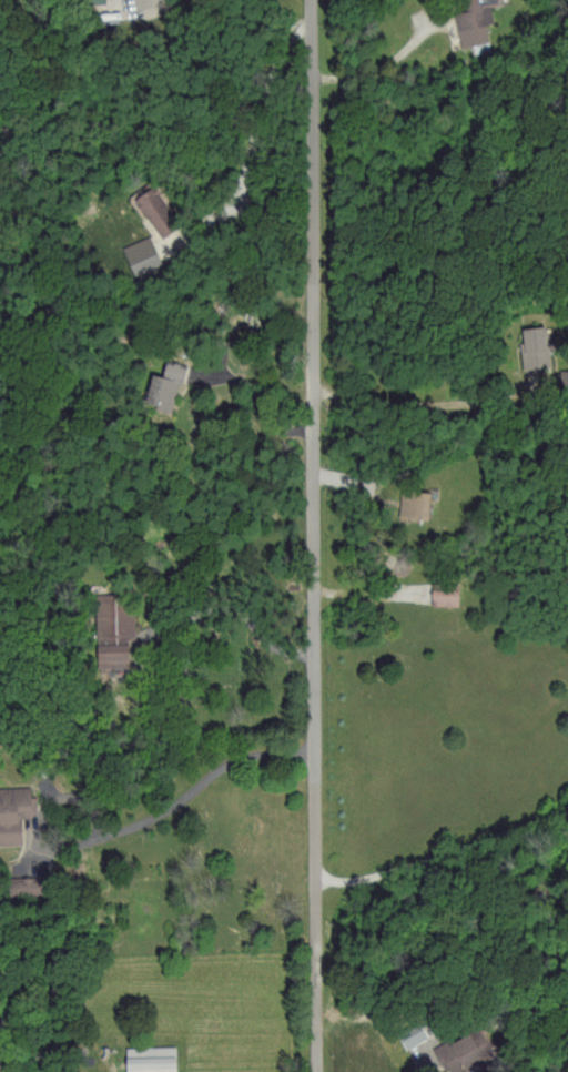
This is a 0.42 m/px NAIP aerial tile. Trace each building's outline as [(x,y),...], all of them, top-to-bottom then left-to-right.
[(488,41),(484,21),(490,20),(488,5),(495,3),(494,0),(465,0),(467,10),(452,12),(458,46),(488,41)] [(121,247),(133,274),(160,263),(147,235),(121,247)] [(519,367),(545,366),(543,326),(518,327),(519,367)] [(143,402),(164,406),(167,394),(169,394),(171,384),(178,385),(183,364),(163,360),(160,375),(148,373),(143,402)] [(395,518),(423,519),(424,492),(396,491),(395,518)] [(23,843),(22,786),(0,787),(0,844),(23,843)] [(400,1047),(422,1037),(415,1020),(392,1029),(400,1047)] [(446,1071),(466,1071),(461,1062),(481,1052),(470,1029),(434,1046),(446,1071)] [(121,1046),(121,1071),(171,1071),(170,1045),(121,1046)]
